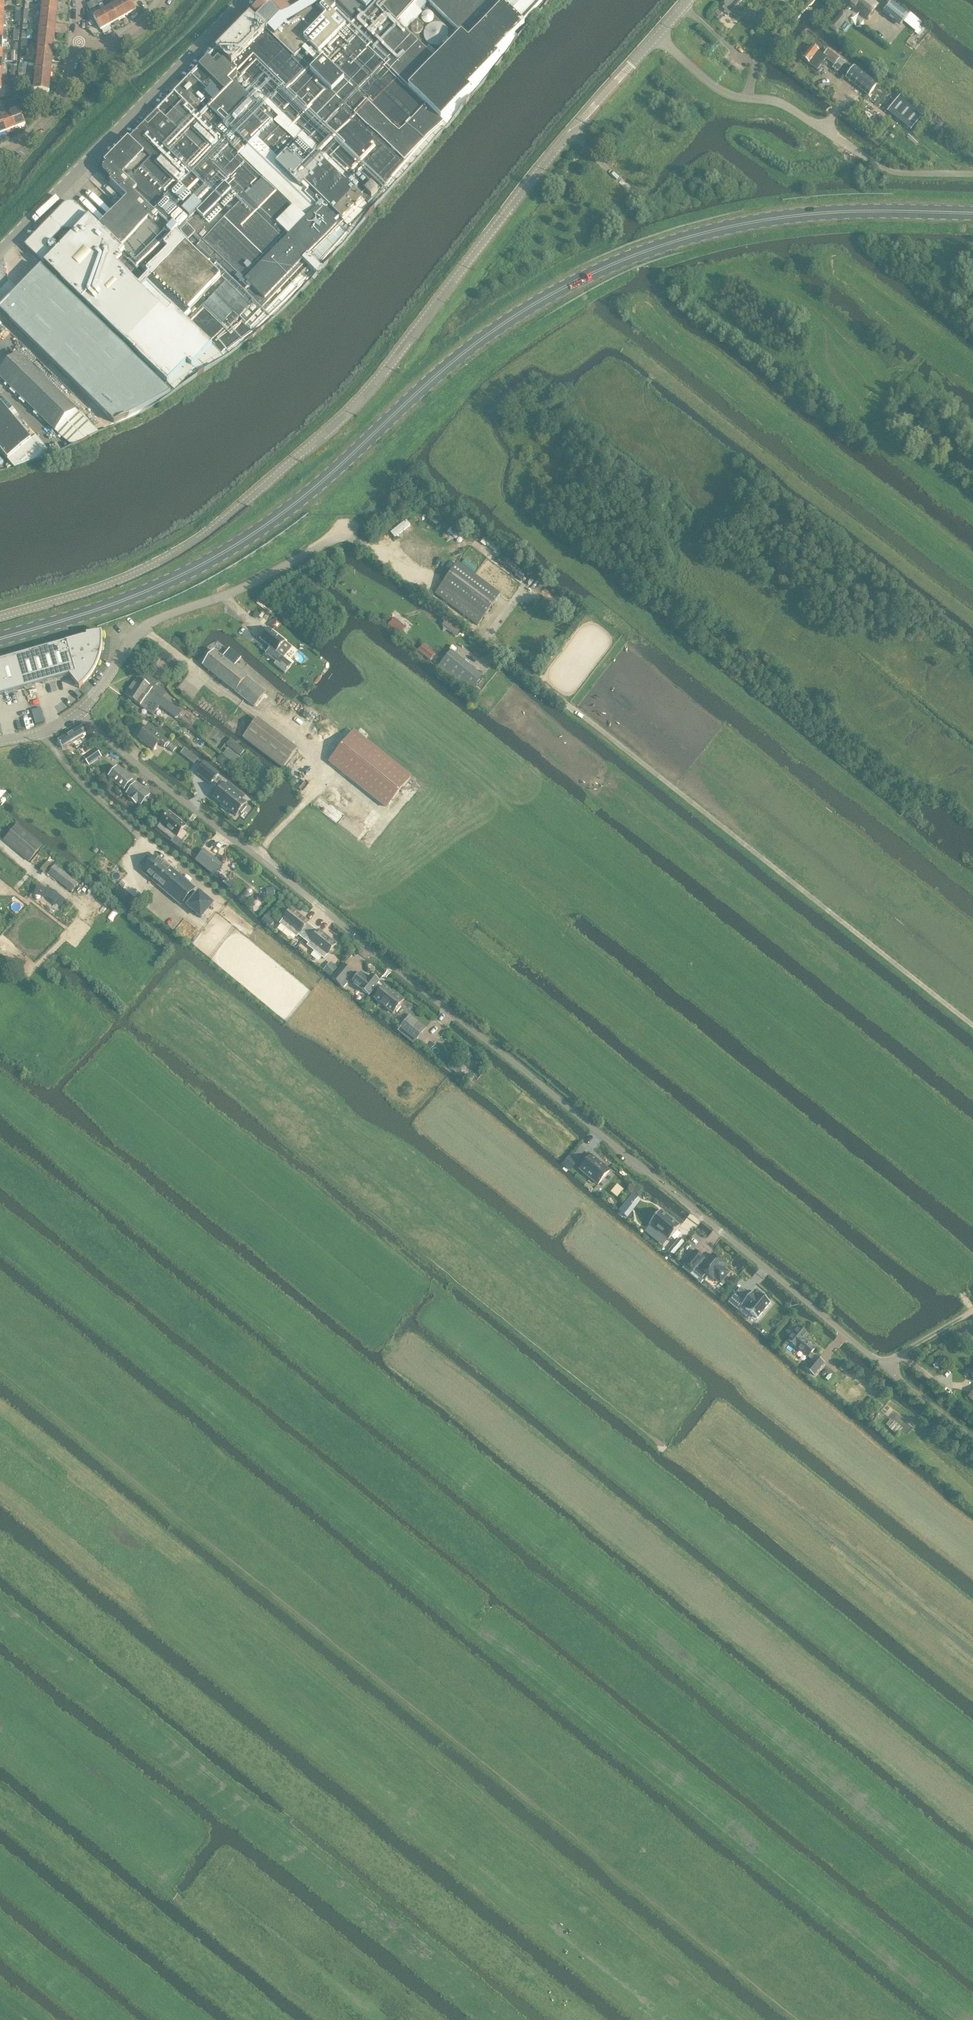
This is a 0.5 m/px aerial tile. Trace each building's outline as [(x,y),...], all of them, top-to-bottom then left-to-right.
[(76,206),(74,205),(72,205),(70,205),(68,205),(67,205),(66,206),(64,207),(48,224),(25,246),(44,265),(58,279),(59,278),(136,351),(167,381),(173,387),(177,391),(200,376),(225,361),(227,359),(237,352),(248,344),(256,337),(275,319),(317,278),(322,272),(344,247),(377,207),(386,197),(448,127),(447,127),(443,122),(475,90),(473,88),(501,59),(499,57),(527,27),(524,24),(547,0),(265,0),(250,16),(216,51),(219,53),(216,56),(214,54),(191,77),(166,103),(159,110),(135,135),(110,160),(109,159),(105,164),(105,165),(106,166),(104,168),(104,169),(103,170),(103,172),(103,173),(104,174),(104,175),(112,182),(110,183),(127,200),(119,208),(99,228),(90,219),(77,207),(76,206)] [(90,10),(99,5),(95,0),(87,4),(90,10)] [(111,7),(118,20),(127,15),(120,2),(118,0),(114,2),(115,5),(111,7)] [(120,2),(127,15),(135,10),(130,0),(118,0),(120,2)] [(738,4),(742,0),(723,0),(721,2),(725,6),(723,9),(728,14),(738,4)] [(844,0),(852,6),(867,19),(878,5),(871,0),(844,0)] [(43,7),(42,12),(57,13),(58,3),(41,1),(40,6),(43,7)] [(892,3),(885,11),(901,25),(908,16),(892,3)] [(105,8),(101,10),(103,13),(110,25),(118,20),(111,7),(107,10),(105,8)] [(103,13),(101,10),(97,13),(98,15),(94,18),(101,30),(110,25),(103,13)] [(39,16),(39,21),(56,23),(57,13),(42,12),(42,17),(39,16)] [(829,27),(836,33),(846,20),(840,15),(829,27)] [(913,18),(907,25),(916,31),(918,28),(923,32),(926,28),(926,27),(922,24),(923,24),(914,16),(913,18)] [(41,27),(40,31),(55,33),(56,23),(39,21),(38,26),(41,27)] [(3,41),(8,41),(8,31),(3,31),(0,31),(0,41),(3,41)] [(37,36),(37,41),(54,43),(55,33),(40,31),(40,36),(37,36)] [(39,46),(38,51),(53,53),(54,43),(37,41),(36,46),(39,46)] [(812,45),(802,58),(817,70),(821,65),(824,62),(826,59),(823,57),(824,55),(823,54),(812,45)] [(824,55),(823,57),(826,59),(834,66),(839,59),(828,50),(824,55)] [(38,51),(37,61),(52,63),(53,53),(38,51)] [(37,61),(36,71),(51,73),(52,63),(37,61)] [(855,67),(845,78),(869,97),(878,85),(855,67)] [(36,71),(35,81),(50,83),(51,73),(36,71)] [(50,83),(35,81),(34,91),(49,92),(50,83)] [(899,97),(889,110),(913,128),(922,116),(923,114),(900,96),(899,97)] [(9,112),(10,115),(16,128),(25,125),(20,111),(15,113),(14,110),(9,112)] [(6,116),(1,118),(6,132),(16,128),(10,115),(9,112),(5,114),(6,116)] [(27,282),(0,310),(0,312),(10,322),(93,403),(104,391),(106,395),(105,395),(104,395),(112,413),(113,413),(135,403),(135,404),(136,403),(128,385),(128,386),(121,388),(121,389),(118,390),(111,384),(135,360),(41,268),(28,282),(27,282)] [(55,432),(72,448),(98,433),(76,411),(19,354),(0,373),(0,378),(55,432)] [(1,452),(8,460),(14,469),(15,468),(51,455),(36,437),(31,441),(0,403),(0,453),(1,452)] [(395,537),(410,525),(405,520),(390,531),(395,537)] [(478,626),(501,596),(458,564),(435,594),(478,626)] [(544,601),(540,606),(550,614),(554,609),(544,601)] [(380,609),(385,613),(389,608),(384,604),(380,609)] [(269,630),(261,640),(270,647),(265,654),(281,666),(286,660),(276,652),(284,642),(269,630)] [(103,633),(16,657),(25,688),(71,674),(79,689),(92,678),(99,668),(101,665),(102,658),(104,648),(103,639),(103,633)] [(223,658),(215,651),(203,666),(254,707),(266,692),(234,667),(241,658),(230,649),(223,658)] [(451,652),(438,667),(469,693),(482,677),(451,652)] [(0,662),(0,675),(5,694),(25,688),(16,657),(0,662)] [(150,705),(168,718),(173,711),(154,698),(155,698),(149,694),(153,688),(138,678),(132,687),(147,697),(152,701),(150,705)] [(141,706),(143,703),(149,707),(150,705),(152,701),(147,697),(132,687),(126,695),(141,706)] [(256,721),(244,737),(255,746),(268,730),(256,721)] [(165,748),(169,743),(148,726),(139,738),(154,750),(159,744),(165,748)] [(81,727),(58,741),(63,748),(73,742),(76,748),(87,742),(84,736),(86,734),(81,727)] [(131,738),(122,731),(120,730),(117,735),(127,743),(131,738)] [(353,732),(330,761),(388,806),(411,777),(353,732)] [(285,743),(272,759),(283,768),(296,751),(285,743)] [(169,744),(165,749),(172,754),(175,749),(169,744)] [(96,748),(83,757),(89,766),(102,757),(96,748)] [(185,749),(181,754),(185,758),(189,752),(185,749)] [(204,763),(196,773),(210,785),(219,774),(204,762),(204,763)] [(124,789),(132,781),(117,768),(109,777),(124,789)] [(214,798),(236,816),(239,812),(241,814),(247,807),(245,805),(246,804),(242,801),(245,797),(228,783),(225,786),(224,786),(223,787),(221,785),(216,791),(218,793),(214,798)] [(136,786),(130,793),(129,793),(136,798),(142,791),(136,786)] [(170,813),(157,828),(172,841),(176,837),(177,838),(186,826),(170,813)] [(18,824),(7,837),(4,841),(29,862),(43,846),(18,824)] [(209,871),(218,861),(204,850),(195,860),(209,871)] [(143,872),(157,884),(170,869),(155,857),(143,872)] [(79,884),(56,865),(48,874),(72,893),(79,884)] [(182,905),(183,904),(195,890),(170,869),(157,884),(182,905)] [(199,891),(186,906),(201,920),(215,904),(199,891)] [(298,935),(304,939),(313,928),(307,924),(309,922),(292,909),(280,924),(297,937),(298,935)] [(318,932),(313,928),(304,939),(309,944),(308,946),(324,959),(336,944),(319,931),(318,932)] [(331,977),(338,968),(330,962),(323,970),(331,977)] [(332,978),(331,978),(344,988),(348,983),(345,981),(353,972),(344,964),(332,978)] [(353,983),(369,996),(380,983),(371,976),(368,980),(360,974),(353,983)] [(393,991),(392,992),(384,986),(374,999),(393,1014),(405,1000),(393,991)] [(417,1040),(426,1028),(410,1015),(400,1027),(417,1040)] [(466,1067),(454,1058),(447,1067),(458,1076),(466,1067)] [(578,1162),(577,1161),(572,1157),(570,1155),(563,1164),(571,1171),(578,1162)] [(598,1185),(609,1171),(591,1156),(580,1170),(598,1185)] [(639,1200),(630,1210),(634,1214),(646,1201),(642,1197),(639,1200)] [(659,1208),(647,1223),(667,1239),(679,1225),(659,1208)] [(669,1252),(666,1255),(670,1258),(672,1256),(684,1242),(680,1239),(669,1252)] [(685,1264),(693,1272),(704,1258),(696,1251),(685,1264)] [(704,1258),(693,1272),(705,1281),(708,1277),(713,1280),(714,1279),(720,1284),(729,1273),(723,1268),(725,1266),(712,1255),(704,1265),(701,1263),(704,1258)] [(773,1305),(761,1295),(759,1297),(754,1293),(744,1305),(749,1309),(748,1311),(759,1321),(773,1305)] [(788,1341),(792,1344),(808,1357),(815,1349),(803,1339),(807,1334),(799,1328),(788,1341)] [(808,1367),(815,1373),(825,1363),(818,1357),(808,1367)] [(890,1428),(897,1435),(902,1429),(895,1423),(890,1428)]
